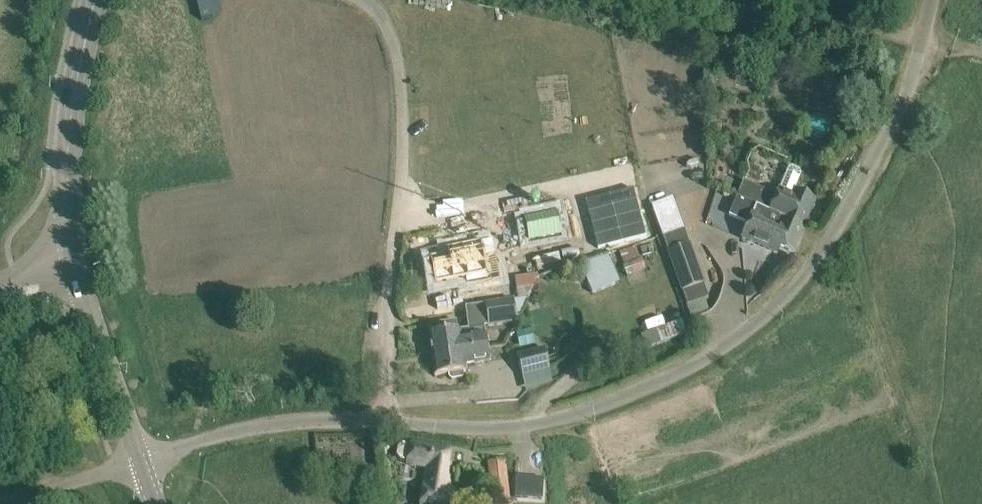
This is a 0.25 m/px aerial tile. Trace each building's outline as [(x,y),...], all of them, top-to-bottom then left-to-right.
[(742,182),(736,197),(757,206),(804,226),(815,200),(800,193),(797,192),(796,194),(794,193),(802,175),(800,171),(794,168),(789,169),(781,188),(777,198),(744,183),(742,182)] [(726,177),(715,172),(709,185),(721,190),(726,177)] [(647,241),(634,195),(588,209),(601,254),(647,241)] [(793,252),(804,226),(757,206),(736,198),(728,216),(749,225),(742,239),(777,254),(780,247),(793,252)] [(570,206),(522,214),(525,238),(574,229),(570,206)] [(683,231),(663,238),(687,305),(706,298),(683,231)] [(443,254),(426,257),(433,288),(464,280),(465,286),(488,280),(484,256),(493,254),(491,238),(441,248),(443,254)] [(608,255),(580,264),(584,276),(592,294),(615,285),(620,282),(608,255)] [(537,272),(516,274),(518,287),(539,285),(537,272)] [(428,335),(431,356),(487,347),(484,326),(515,322),(532,286),(517,289),(518,301),(465,309),(468,329),(457,331),(456,322),(439,323),(440,333),(428,335)] [(686,323),(655,333),(640,337),(644,350),(690,336),(686,323)] [(489,361),(487,347),(431,356),(434,376),(449,374),(449,378),(452,380),(461,378),(464,376),(463,372),(466,372),(465,364),(489,361)] [(549,370),(544,350),(516,357),(522,377),(549,370)] [(453,490),(448,489),(451,465),(447,464),(450,448),(410,442),(407,466),(426,469),(424,486),(423,486),(421,503),(451,503),(453,490)] [(509,500),(506,479),(505,459),(488,461),(492,502),(509,500)] [(514,476),(513,498),(528,499),(529,477),(514,476)]
